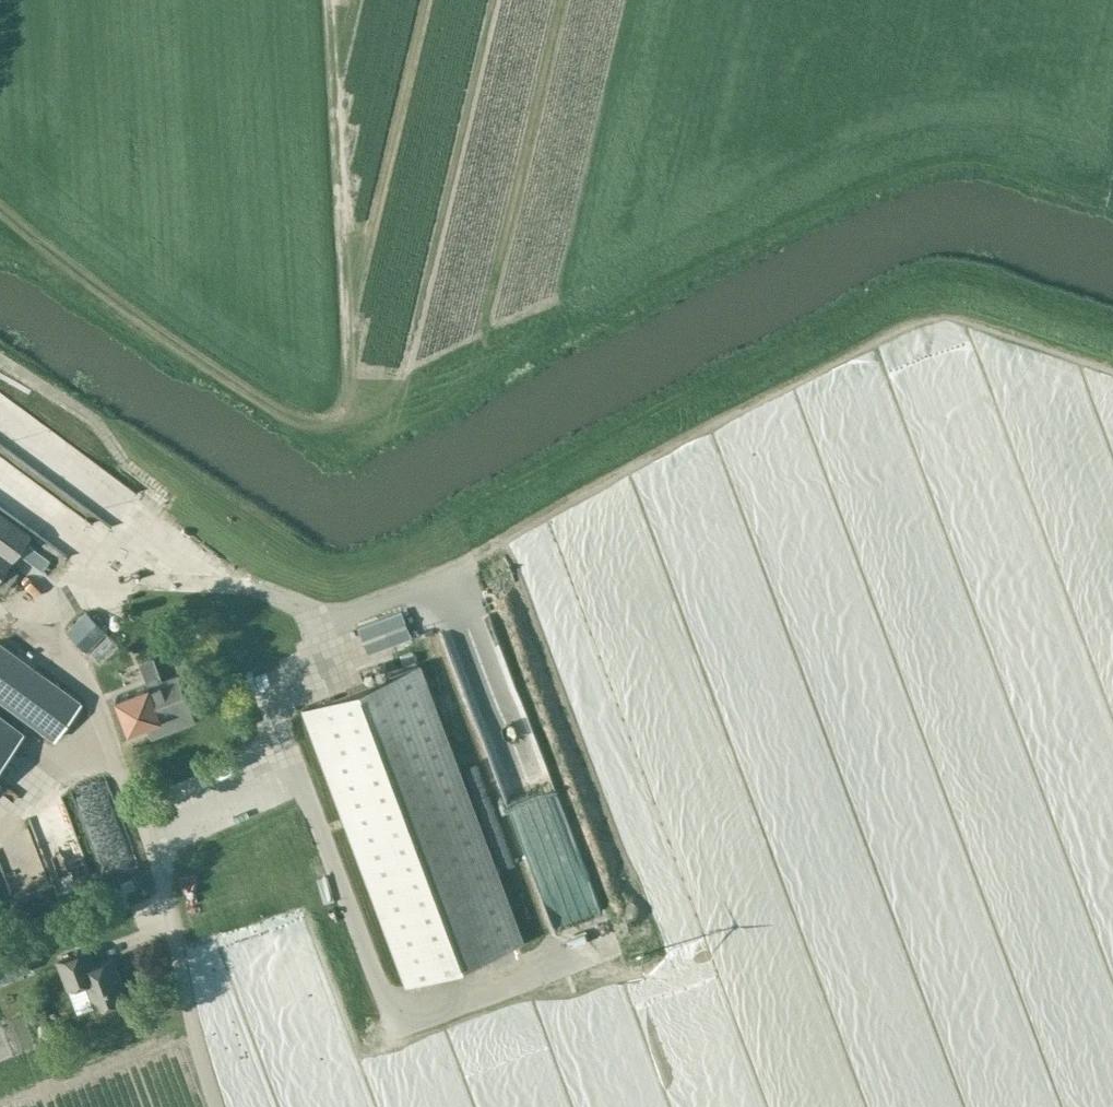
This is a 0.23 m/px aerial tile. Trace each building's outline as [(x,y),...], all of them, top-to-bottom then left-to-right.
[(4,592),(18,573),(6,565),(29,534),(0,513),(0,589),(4,592)] [(86,651),(107,632),(86,612),(66,631),(86,651)] [(56,739),(83,701),(0,642),(0,697),(56,739)] [(149,685),(115,698),(128,732),(148,724),(153,737),(195,721),(177,674),(162,680),(153,657),(141,662),(149,685)] [(248,686),(260,681),(250,659),(238,664),(248,686)] [(521,941),(414,664),(303,707),(410,984),(521,941)] [(25,732),(10,722),(0,714),(0,767),(25,732)] [(31,969),(22,944),(0,952),(0,980),(31,969)] [(128,996),(113,957),(94,964),(88,948),(58,959),(69,988),(87,982),(97,1007),(128,996)]
